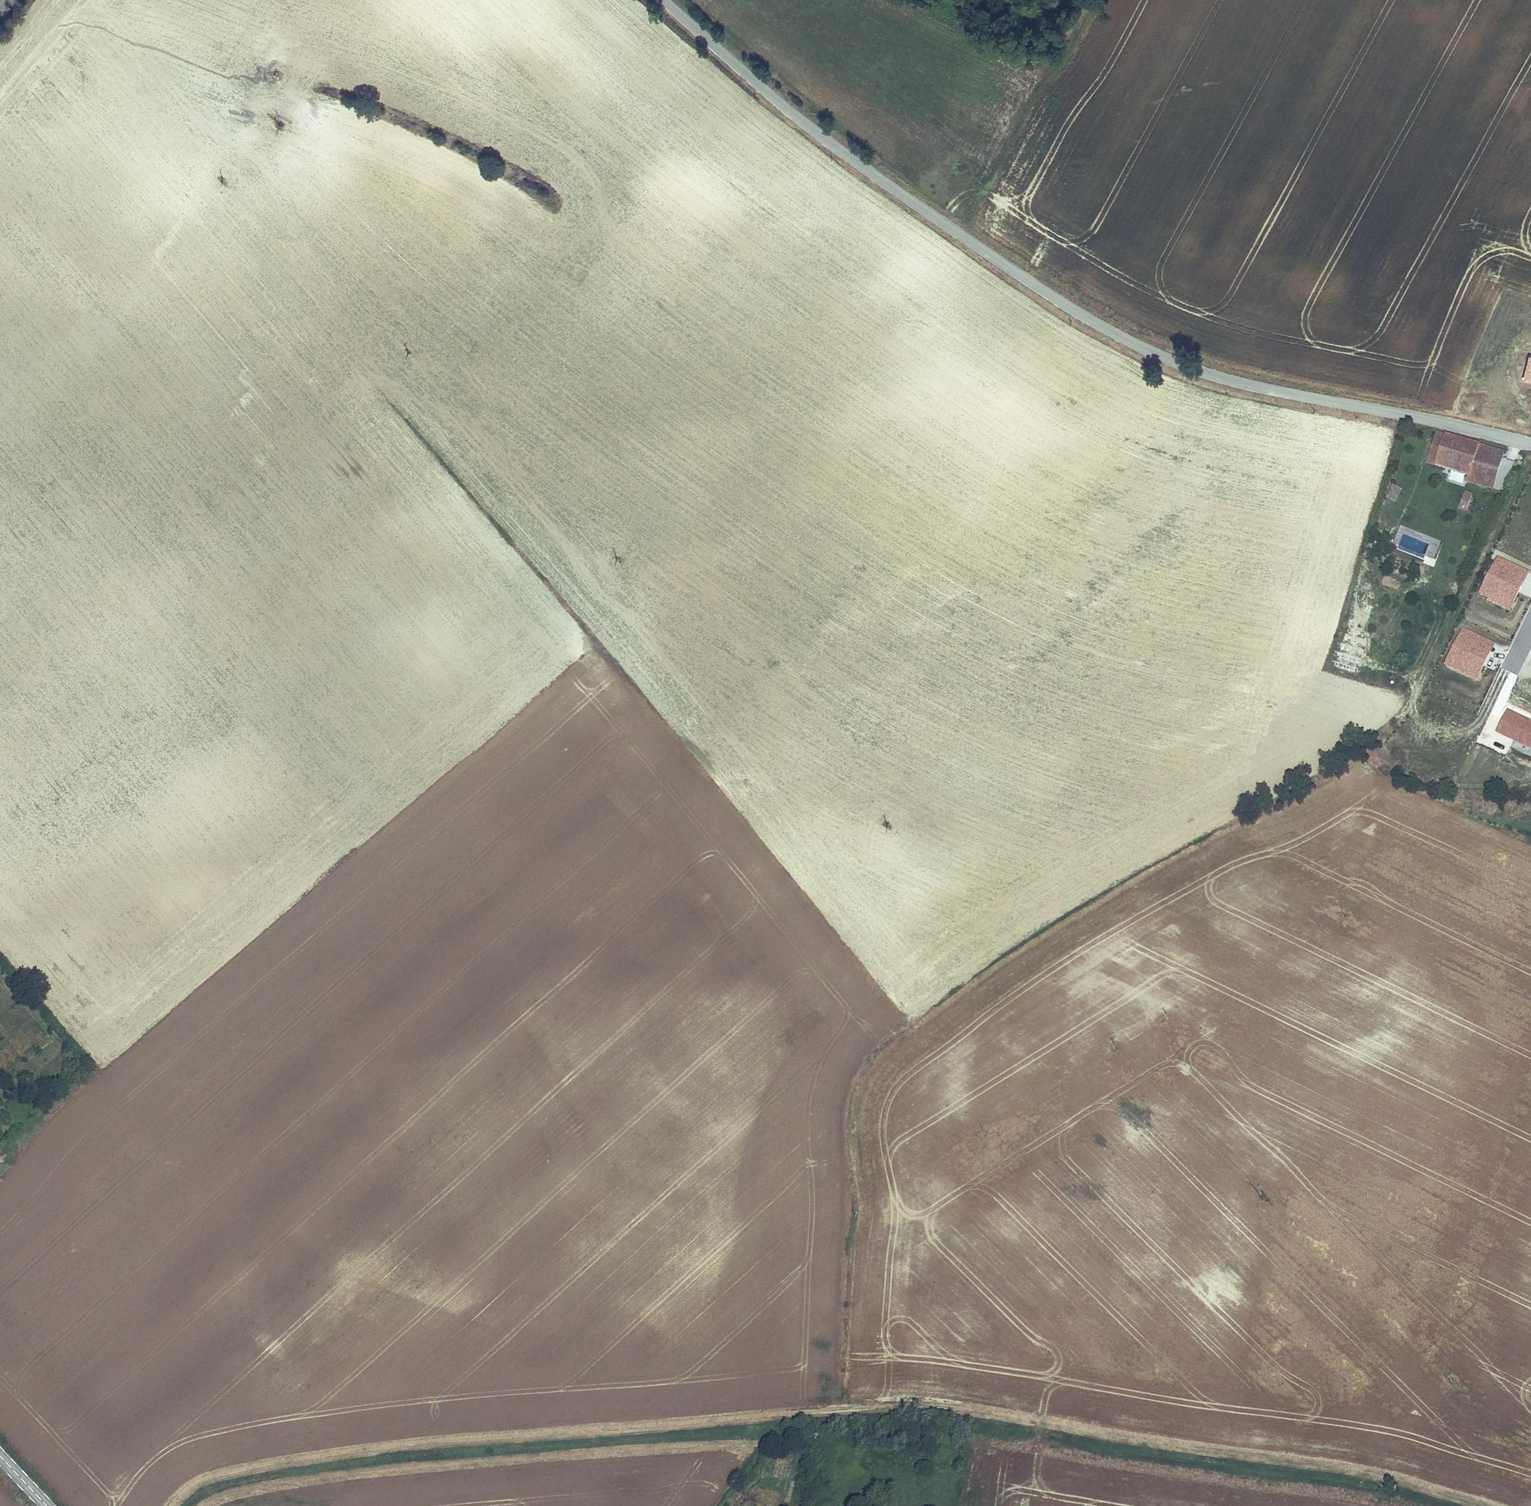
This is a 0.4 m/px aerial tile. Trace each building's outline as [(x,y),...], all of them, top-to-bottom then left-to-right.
[(1506,453),(1437,432),(1427,466),(1468,477),(1465,484),(1494,493),(1506,453)] [(1403,491),(1392,485),(1384,500),(1395,505),(1403,491)] [(1474,495),(1465,493),(1458,510),(1467,513),(1474,495)] [(1495,595),(1515,604),(1522,589),(1518,586),(1525,570),(1499,558),(1481,595),(1492,601),(1495,595)] [(1530,572),(1525,570),(1518,586),(1522,589),(1530,572)] [(1515,604),(1495,595),(1492,601),(1491,604),(1510,613),(1515,604)] [(1480,673),(1490,652),(1478,647),(1482,639),(1463,630),(1446,665),(1460,673),(1464,665),(1480,673)] [(1494,645),(1482,639),(1478,647),(1490,652),(1494,645)] [(1480,673),(1464,665),(1460,673),(1476,680),(1480,673)] [(1508,710),(1502,722),(1504,723),(1501,729),(1505,731),(1503,735),(1528,747),(1529,745),(1530,746),(1530,726),(1528,725),(1530,721),(1508,710)]
